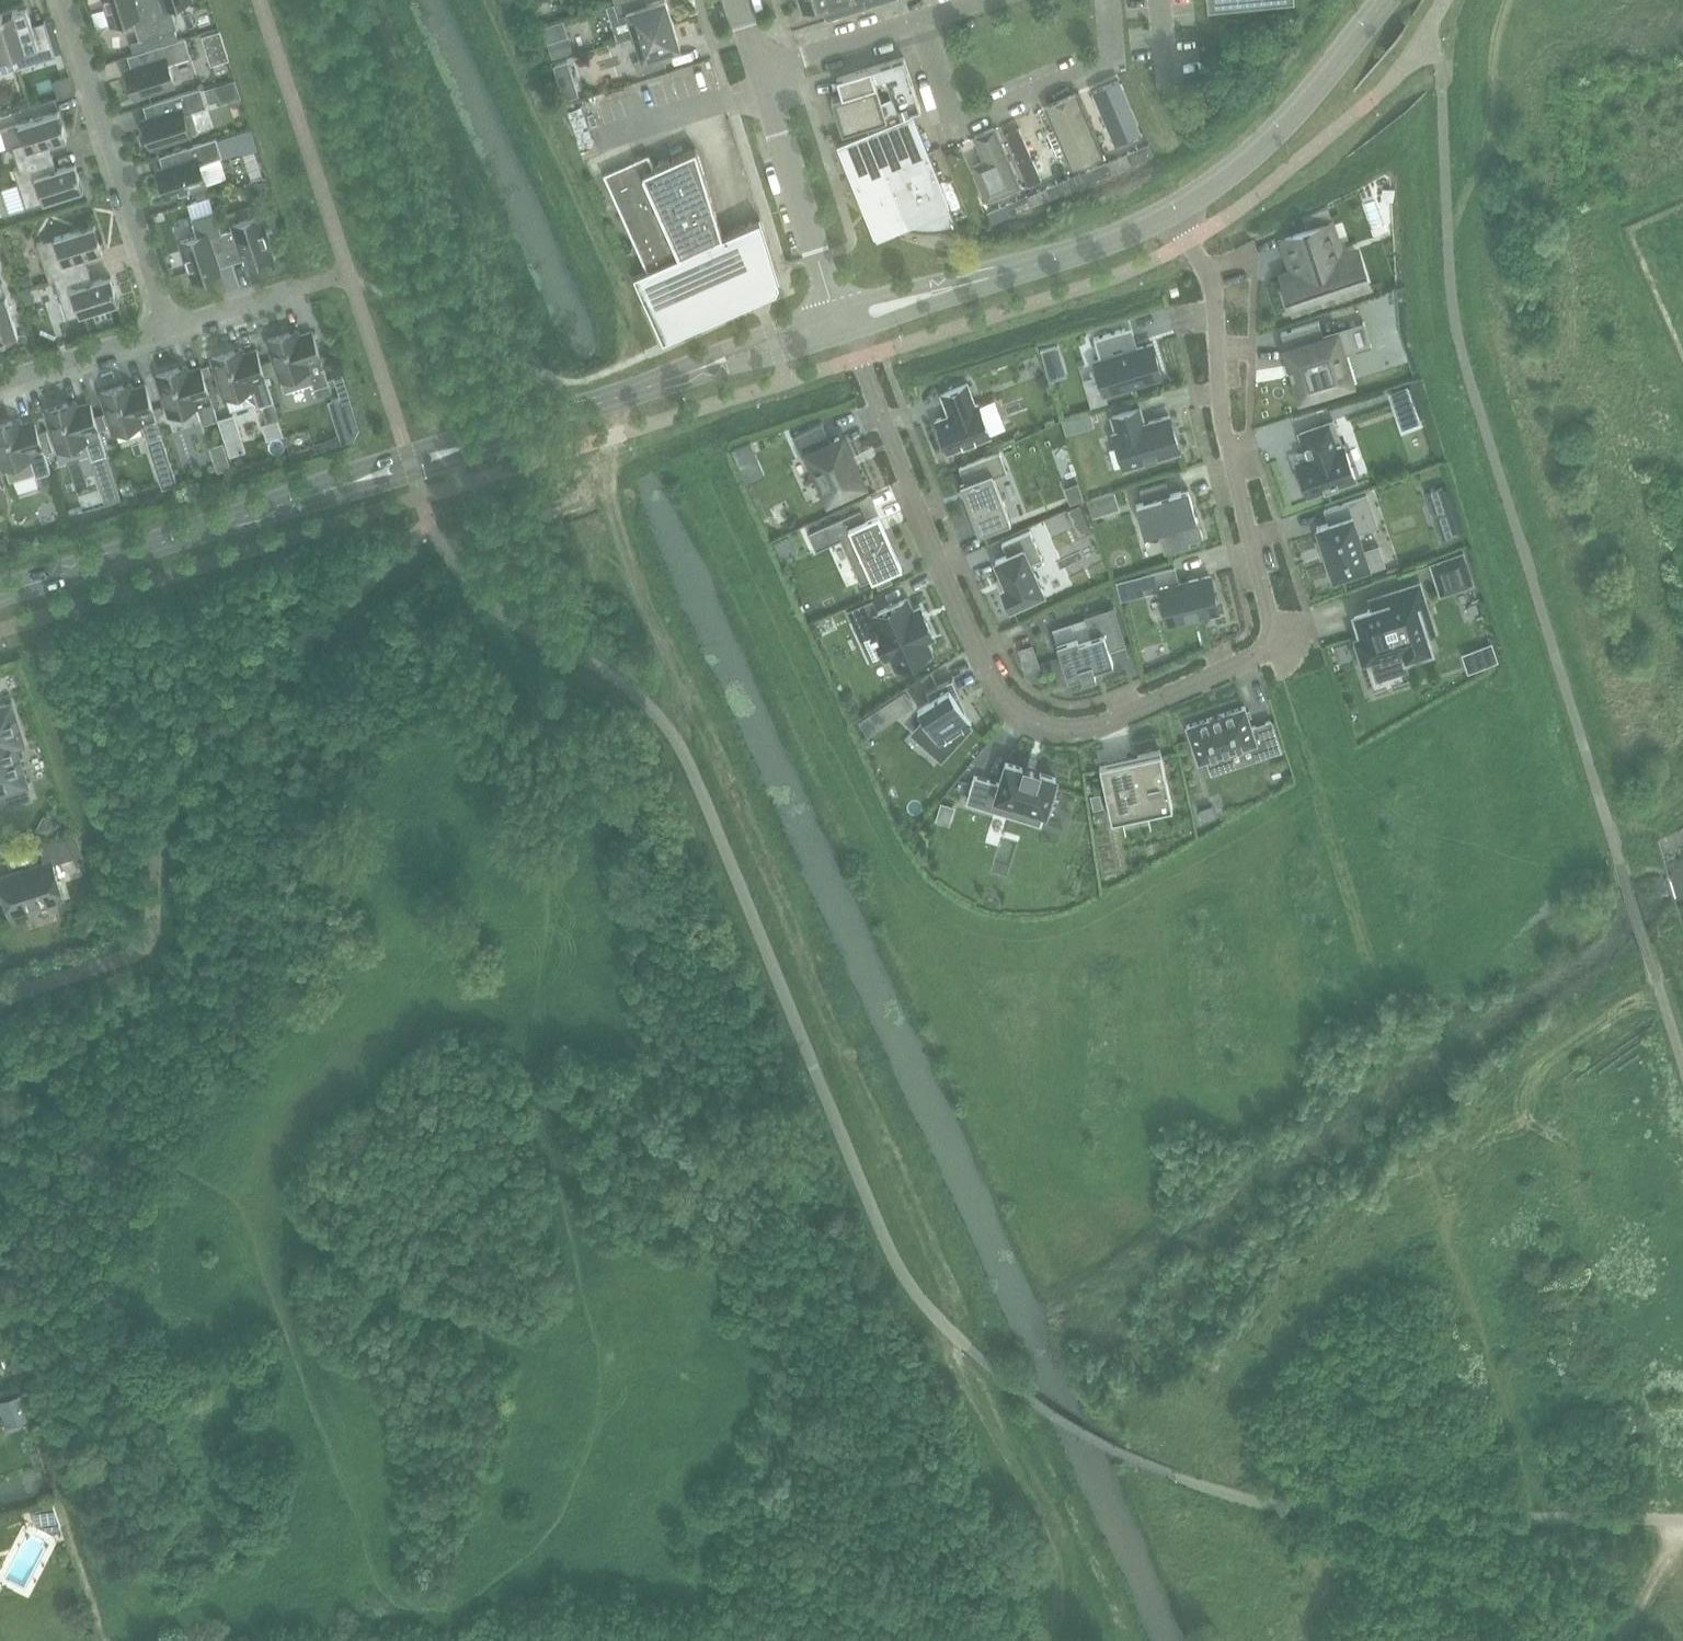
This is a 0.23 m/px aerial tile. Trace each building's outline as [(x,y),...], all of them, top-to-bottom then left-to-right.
[(143,39),(147,49),(161,44),(148,0),(104,0),(112,23),(132,17),(139,40),(143,39)] [(161,44),(178,39),(175,29),(178,28),(171,5),(187,0),(148,0),(161,44)] [(634,35),(673,23),(665,0),(660,0),(647,4),(646,0),(622,0),(615,2),(618,14),(611,16),(618,39),(617,39),(618,40),(634,35)] [(803,8),(821,3),(824,14),(853,5),(852,0),(800,0),(803,8)] [(27,6),(1,15),(18,67),(57,55),(45,20),(44,21),(46,27),(34,31),(27,6)] [(18,67),(1,15),(0,15),(0,73),(18,67)] [(673,23),(634,35),(642,58),(633,61),(637,73),(666,64),(663,53),(680,47),(673,23)] [(716,35),(695,42),(698,52),(719,44),(716,35)] [(161,44),(147,49),(133,53),(137,66),(126,69),(135,97),(174,84),(168,64),(191,56),(185,37),(178,39),(161,44)] [(838,112),(836,112),(842,131),(867,124),(869,130),(838,143),(872,226),(890,219),(896,222),(902,225),(909,227),(916,228),(924,229),(930,230),(937,229),(944,228),(951,226),(958,224),(911,110),(920,107),(904,56),(837,77),(842,94),(840,95),(845,112),(838,114),(838,112)] [(1119,77),(1098,86),(1126,148),(1146,139),(1119,77)] [(233,93),(252,91),(250,79),(231,81),(233,93)] [(207,106),(201,87),(149,104),(153,116),(142,120),(151,147),(190,134),(184,114),(207,106)] [(1075,92),(1045,105),(1073,172),(1103,159),(1075,92)] [(14,168),(14,170),(54,158),(50,143),(67,138),(59,111),(1,130),(7,148),(12,147),(18,166),(14,168)] [(1000,130),(975,140),(985,163),(975,168),(988,202),(1023,185),(1003,137),(1000,130)] [(1021,130),(1003,137),(1023,185),(1025,189),(1042,181),(1021,130)] [(208,161),(223,157),(217,137),(165,154),(169,166),(158,170),(167,197),(214,182),(208,161)] [(1153,155),(1148,143),(1126,153),(1108,160),(1113,172),(1131,165),(1153,155)] [(649,153),(603,173),(647,270),(633,276),(663,341),(776,289),(780,282),(760,218),(723,235),(696,148),(655,167),(649,153)] [(54,158),(14,170),(26,208),(84,189),(75,163),(58,168),(54,158)] [(1068,178),(1073,190),(1091,182),(1113,172),(1108,160),(1068,178)] [(1045,187),(1050,199),(1073,190),(1068,178),(1045,187)] [(992,224),(993,224),(1032,207),(1027,195),(987,212),(992,224)] [(229,257),(222,232),(214,209),(192,216),(198,235),(181,241),(193,281),(220,272),(217,261),(229,257)] [(234,228),(222,232),(229,257),(242,253),(245,264),(273,255),(260,216),(233,224),(234,228)] [(1296,269),(1283,274),(1295,309),(1330,297),(1332,303),(1354,296),(1352,290),(1362,287),(1350,251),(1342,254),(1331,223),(1285,239),(1296,269)] [(37,242),(50,281),(89,269),(85,256),(103,251),(95,224),(37,242)] [(89,269),(50,281),(50,282),(55,280),(67,319),(119,302),(111,275),(93,281),(89,269)] [(0,283),(0,340),(19,335),(2,282),(0,283)] [(1319,320),(1281,332),(1291,365),(1288,366),(1289,367),(1292,366),(1294,374),(1291,375),(1292,376),(1295,376),(1301,396),(1351,381),(1343,354),(1356,350),(1349,326),(1323,333),(1319,320)] [(1104,393),(1162,375),(1152,343),(1131,349),(1125,328),(1094,338),(1100,359),(1095,361),(1104,393)] [(296,331),(268,339),(284,392),(312,383),(317,397),(331,393),(311,332),(298,337),(296,331)] [(202,357),(214,354),(208,333),(196,336),(202,357)] [(242,348),(212,357),(225,397),(253,388),(259,406),(262,414),(264,414),(267,422),(279,419),(257,349),(244,354),(242,348)] [(197,405),(203,423),(218,419),(202,367),(188,371),(186,365),(157,375),(169,415),(197,405)] [(142,423),(148,441),(163,436),(146,385),(132,389),(131,383),(101,392),(114,432),(142,423)] [(990,436),(978,403),(975,404),(968,383),(941,393),(949,414),(936,418),(949,451),(990,436)] [(86,441),(92,459),(107,454),(91,402),(77,407),(75,401),(46,410),(58,450),(86,441)] [(1114,432),(1124,467),(1180,450),(1169,415),(1144,423),(1139,408),(1112,416),(1117,431),(1114,432)] [(0,424),(0,458),(3,467),(6,466),(10,479),(35,471),(36,476),(51,471),(45,452),(39,432),(35,420),(21,424),(20,418),(0,424)] [(1297,462),(1308,495),(1356,478),(1344,445),(1342,446),(1333,421),(1300,433),(1306,449),(1306,450),(1309,457),(1300,460),(1297,462)] [(808,452),(829,499),(860,484),(854,470),(858,469),(852,455),(848,456),(839,437),(831,440),(823,422),(793,436),(802,455),(808,452)] [(46,429),(39,432),(45,452),(53,450),(46,429)] [(1000,451),(959,466),(965,480),(971,497),(967,499),(979,531),(1011,519),(994,475),(1007,470),(1000,451)] [(170,459),(155,463),(161,486),(177,481),(170,459)] [(1164,548),(1203,536),(1196,514),(1199,513),(1195,503),(1193,503),(1188,488),(1171,493),(1166,479),(1139,487),(1144,502),(1136,504),(1144,531),(1158,527),(1164,548)] [(41,490),(20,496),(26,519),(47,513),(41,490)] [(1333,574),(1334,577),(1336,576),(1336,575),(1367,565),(1368,565),(1369,569),(1385,564),(1378,545),(1364,550),(1353,516),(1364,513),(1359,498),(1366,495),(1366,496),(1367,495),(1325,508),(1330,522),(1319,526),(1319,525),(1317,526),(1318,528),(1323,544),(1321,544),(1323,548),(1325,547),(1328,555),(1325,556),(1326,559),(1328,558),(1333,574)] [(878,513),(866,518),(861,508),(808,531),(809,534),(810,534),(809,532),(824,525),(830,539),(842,534),(863,581),(860,582),(861,583),(874,577),(879,587),(893,580),(889,570),(901,565),(898,557),(898,556),(878,513)] [(1030,530),(1002,542),(1008,554),(996,560),(1007,585),(1003,587),(1012,605),(1044,591),(1031,563),(1043,557),(1030,530)] [(1472,583),(1463,555),(1432,565),(1441,593),(1472,583)] [(1147,592),(1160,589),(1168,623),(1219,611),(1210,575),(1178,583),(1175,568),(1143,575),(1147,592)] [(1363,658),(1368,657),(1384,652),(1388,664),(1405,658),(1432,650),(1428,637),(1427,633),(1433,631),(1418,585),(1391,594),(1394,601),(1371,608),(1354,614),(1360,634),(1356,635),(1363,658)] [(934,637),(921,607),(913,610),(907,598),(878,612),(872,600),(848,611),(854,623),(872,615),(878,628),(874,630),(887,658),(891,656),(896,668),(932,652),(926,640),(934,637)] [(1109,649),(1126,644),(1114,606),(1085,615),(1091,636),(1079,640),(1078,636),(1057,643),(1068,678),(1081,674),(1083,678),(1096,674),(1094,667),(1113,661),(1109,649)] [(1032,645),(1020,649),(1027,670),(1039,666),(1032,645)] [(961,696),(953,677),(926,689),(930,697),(931,698),(918,707),(925,718),(916,727),(946,754),(972,726),(968,722),(972,720),(957,697),(958,697),(961,696)] [(27,784),(16,747),(24,744),(11,702),(0,706),(0,793),(27,784)] [(1212,772),(1231,766),(1226,752),(1255,742),(1260,756),(1281,749),(1271,720),(1252,727),(1245,706),(1187,725),(1199,761),(1207,758),(1212,772)] [(1100,764),(1112,820),(1173,806),(1161,750),(1100,764)] [(974,775),(966,802),(1011,815),(1015,803),(1050,813),(1056,793),(1052,792),(1056,777),(1039,772),(1040,769),(1024,764),(1023,767),(1006,762),(999,783),(974,775)] [(10,915),(64,898),(53,862),(81,853),(76,836),(41,847),(46,863),(30,868),(31,870),(22,873),(21,871),(0,877),(0,883),(10,915)] [(26,1394),(30,1410),(43,1407),(39,1391),(26,1394)] [(19,1393),(2,1398),(9,1423),(26,1418),(19,1393)] [(52,1502),(29,1509),(32,1521),(50,1530),(60,1527),(52,1502)]
